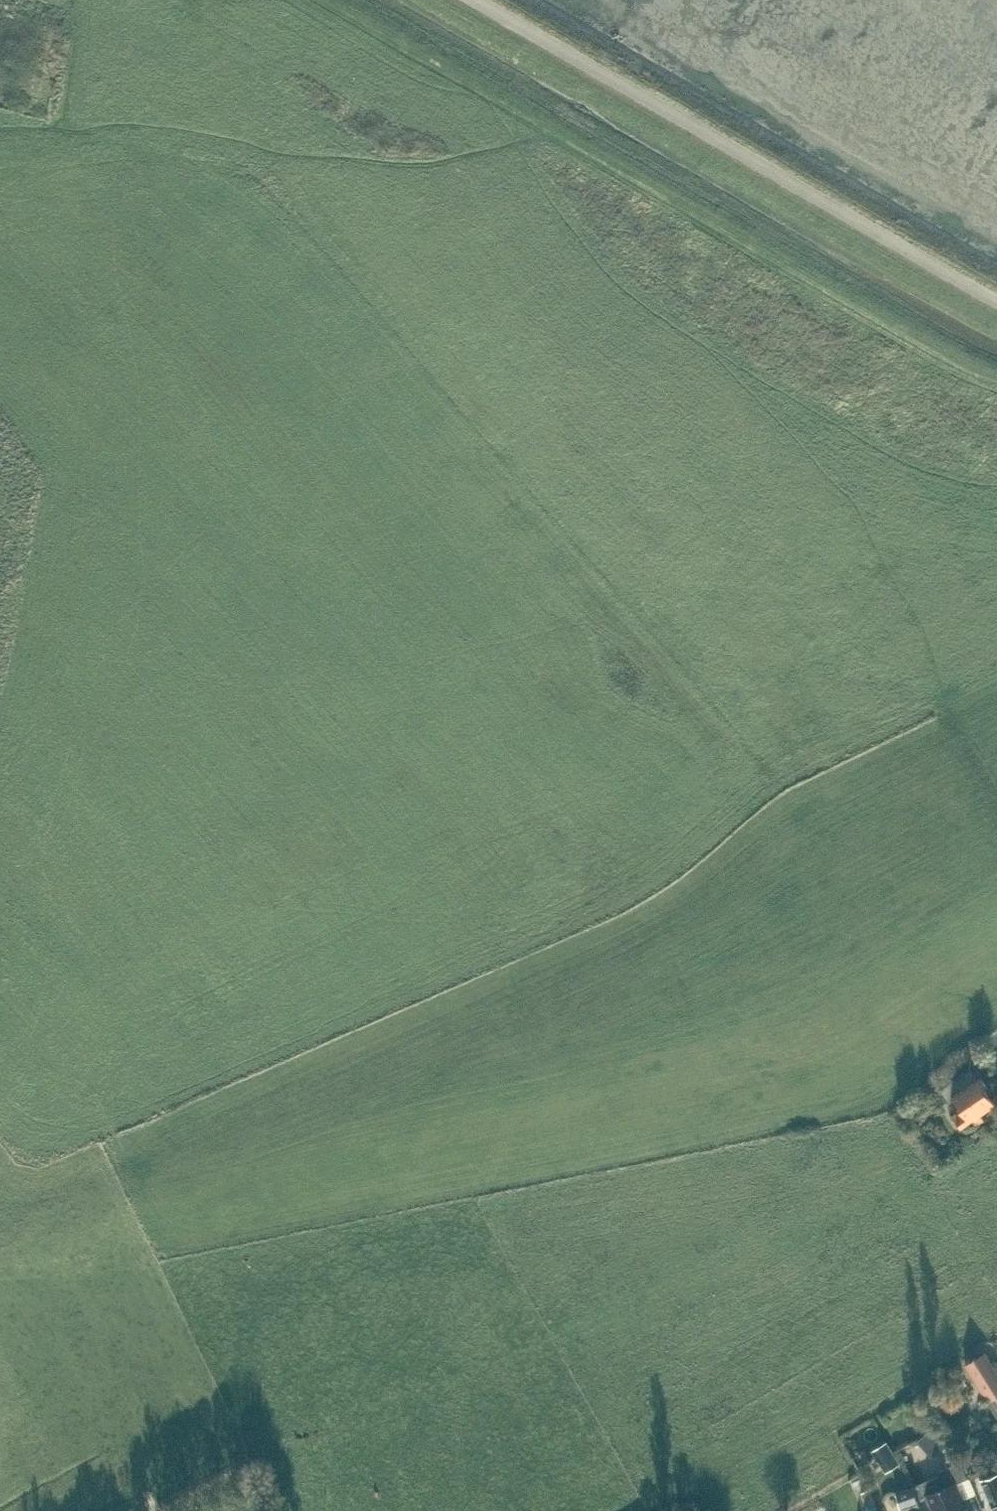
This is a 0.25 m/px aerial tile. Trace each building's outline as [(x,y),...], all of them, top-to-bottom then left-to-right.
[(981,1076),(979,1078),(972,1068),(941,1088),(937,1082),(930,1087),(934,1092),(899,1115),(908,1128),(917,1122),(913,1117),(944,1096),(947,1101),(953,1097),(961,1108),(952,1114),(961,1127),(995,1104),(985,1089),(989,1087),(981,1076)] [(984,1353),(967,1363),(977,1379),(996,1411),(996,1374),(984,1353)] [(931,1430),(911,1431),(912,1453),(932,1452),(931,1430)] [(887,1441),(873,1449),(886,1472),(900,1464),(887,1441)] [(966,1476),(960,1461),(957,1462),(955,1456),(946,1460),(948,1465),(938,1470),(940,1474),(913,1486),(918,1498),(927,1494),(934,1510),(968,1510),(956,1482),(967,1478),(966,1476)] [(995,1510),(996,1510),(996,1464),(996,1463),(978,1471),(995,1510)] [(918,1498),(913,1486),(896,1493),(903,1510),(916,1510),(915,1509),(921,1507),(918,1498)] [(869,1488),(861,1491),(869,1510),(878,1510),(869,1488)]
